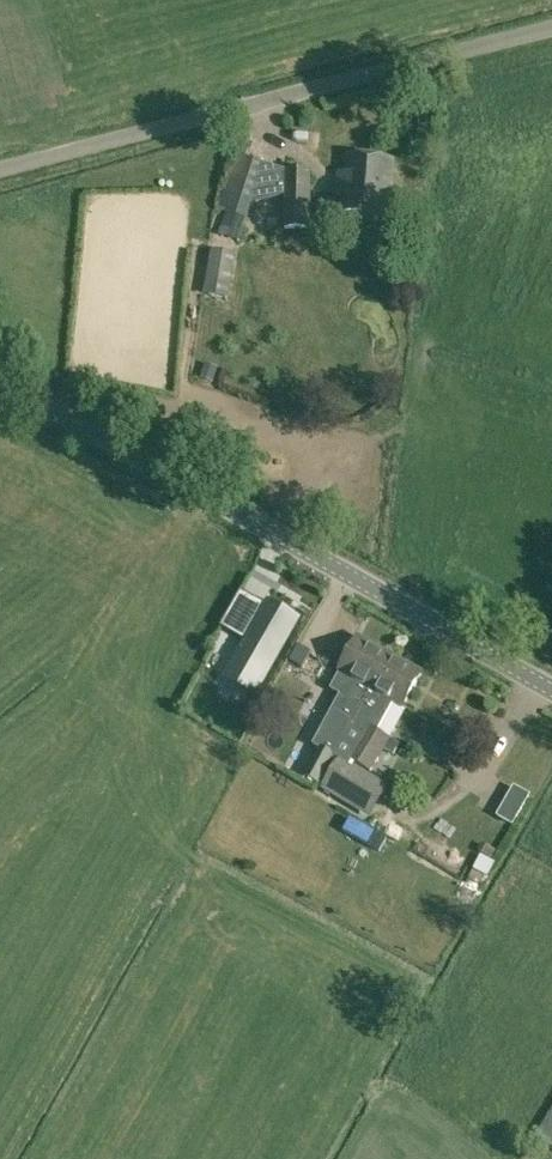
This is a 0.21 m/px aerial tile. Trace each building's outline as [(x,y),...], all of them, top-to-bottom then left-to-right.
[(244,219),(262,163),(235,155),(217,210),(244,219)] [(389,217),(394,160),(346,156),(344,173),(337,172),(335,195),(342,196),(341,213),(389,217)] [(285,228),(309,229),(310,170),(286,169),(285,228)] [(211,253),(205,297),(229,300),(235,256),(211,253)] [(236,653),(302,691),(318,662),(288,645),(302,620),(267,600),(236,653)] [(319,785),(362,706),(390,658),(359,641),(341,673),(331,690),(340,695),(313,745),(320,749),(304,777),(319,785)] [(420,676),(390,658),(362,706),(319,785),(343,798),(358,770),(350,765),(352,761),(371,773),(384,752),(393,757),(400,746),(378,732),(394,703),(402,708),(420,676)] [(468,867),(480,871),(487,853),(475,848),(468,867)] [(534,1138),(551,1149),(551,1108),(534,1138)]
